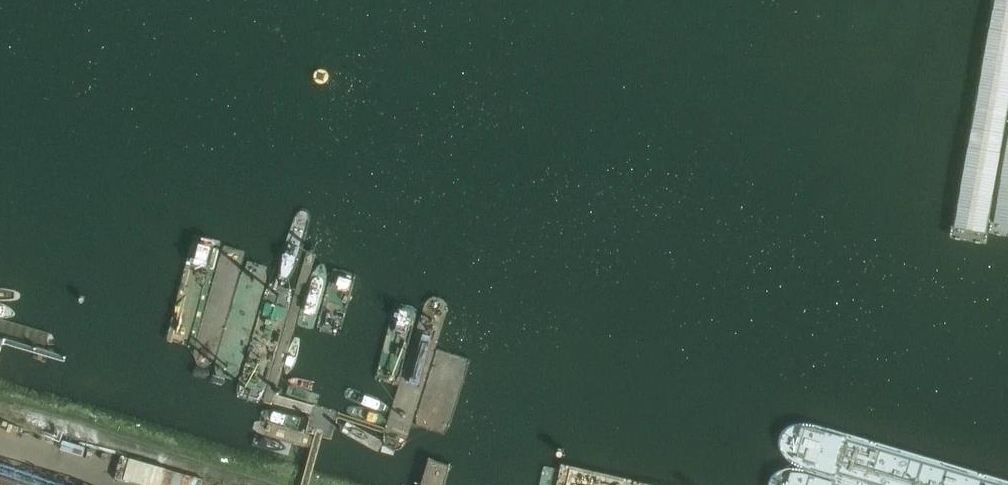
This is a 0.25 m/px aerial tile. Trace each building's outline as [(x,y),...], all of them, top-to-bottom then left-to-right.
[(150,484),(166,484),(171,469),(132,457),(126,478),(150,484)]
